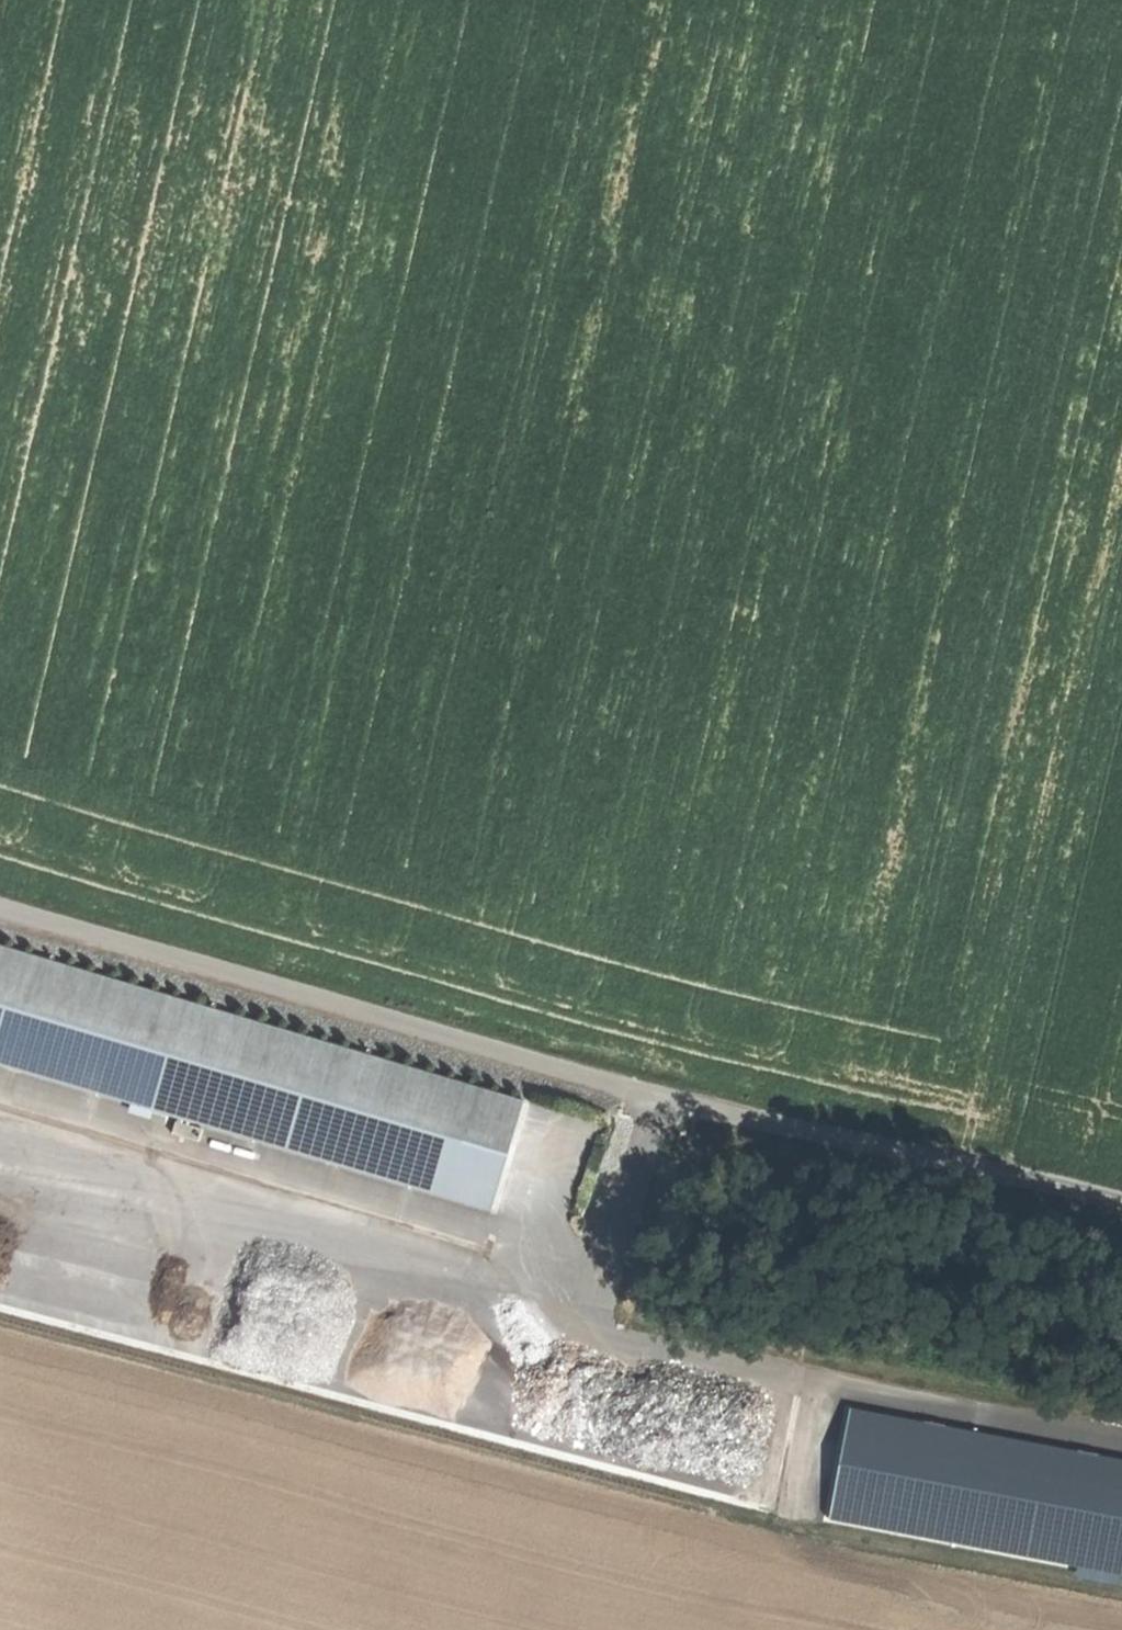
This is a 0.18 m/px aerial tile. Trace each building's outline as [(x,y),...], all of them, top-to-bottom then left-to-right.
[(492,1210),(524,1101),(0,947),(0,1065),(492,1210)] [(840,1407),(823,1515),(1057,1553),(1064,1512),(1060,1511),(1066,1473),(1081,1475),(1086,1446),(840,1407)]
